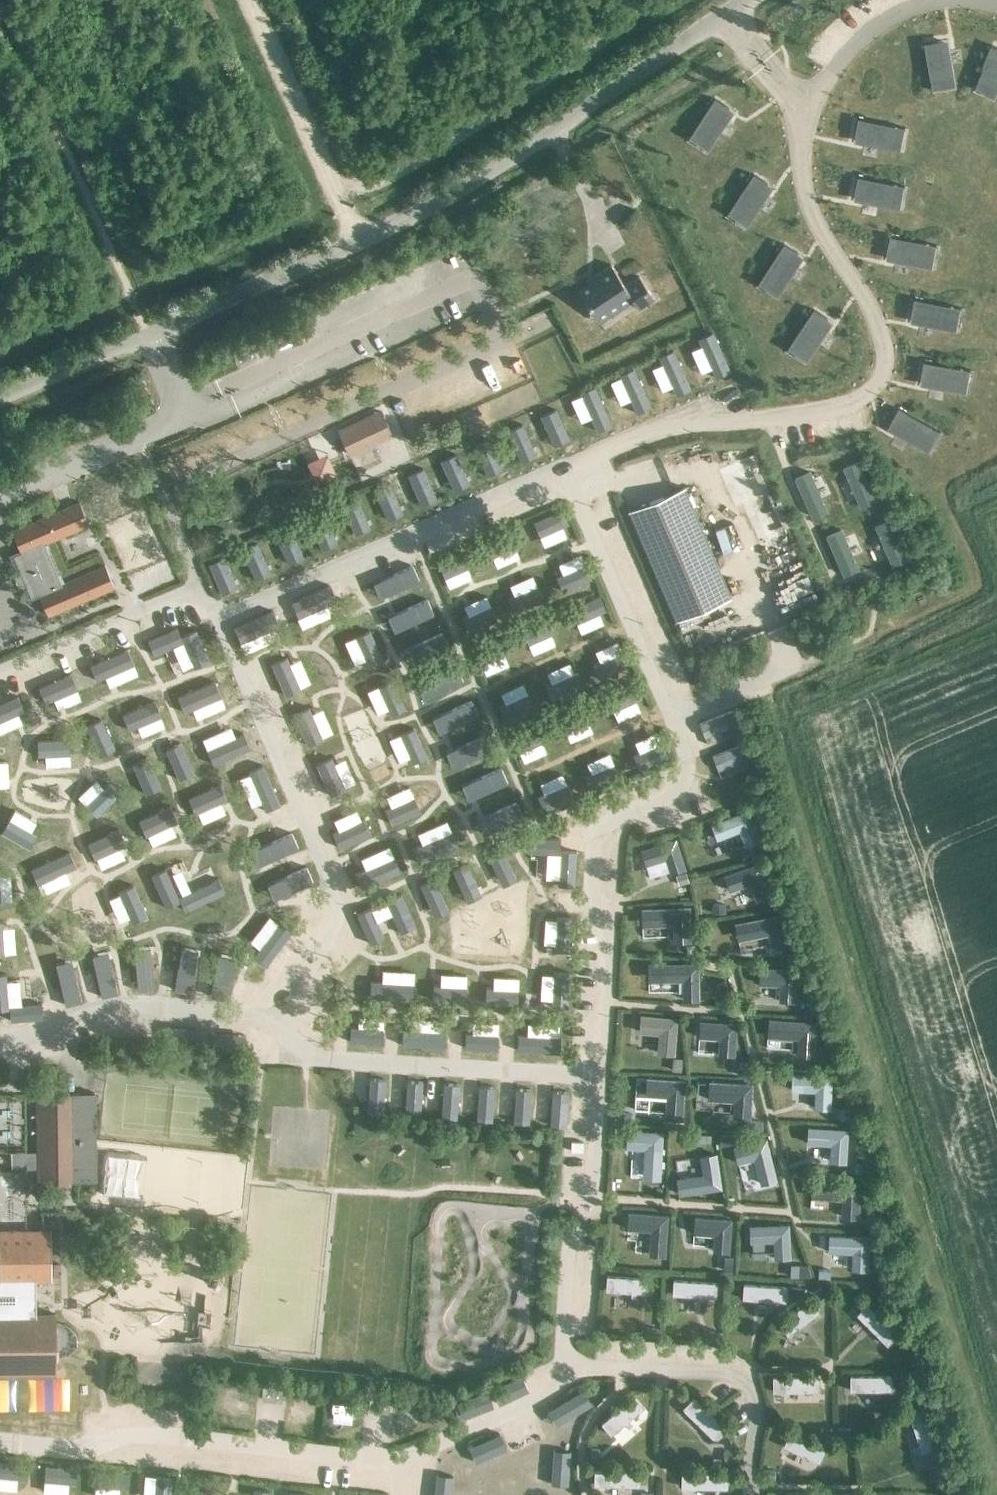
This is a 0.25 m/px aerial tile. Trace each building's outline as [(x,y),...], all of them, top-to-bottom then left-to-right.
[(955,89),(946,42),(923,46),(931,93),(955,89)] [(996,98),(996,49),(992,47),(974,92),(996,101),(996,98)] [(707,153),(732,113),(713,101),(687,140),(707,153)] [(898,153),(903,130),(858,122),(854,145),(898,153)] [(748,229),(773,189),(753,177),(728,216),(748,229)] [(897,211),(902,188),(858,179),(853,203),(897,211)] [(929,272),(934,248),(889,239),(884,262),(929,272)] [(776,300),(802,260),(782,247),(756,287),(776,300)] [(624,285),(610,264),(595,275),(597,279),(578,291),(595,318),(629,295),(638,308),(653,298),(639,276),(624,285)] [(954,334),(959,311),(913,302),(909,325),(954,334)] [(805,365),(832,326),(812,313),(786,352),(805,365)] [(731,375),(713,335),(699,341),(716,381),(731,375)] [(692,393),(674,353),(659,359),(677,399),(692,393)] [(964,396),(969,373),(924,365),(920,388),(964,396)] [(652,412),(635,372),(620,379),(637,419),(652,412)] [(613,429),(595,389),(580,395),(598,435),(613,429)] [(382,411),(338,431),(348,453),(361,448),(384,437),(392,433),(382,411)] [(570,441),(556,412),(541,419),(554,448),(570,441)] [(927,454),(938,434),(896,412),(885,432),(927,454)] [(536,456),(523,427),(507,434),(521,463),(536,456)] [(503,471),(490,442),(474,449),(488,478),(503,471)] [(469,485),(456,456),(440,463),(454,492),(469,485)] [(335,477),(326,458),(307,465),(315,485),(335,477)] [(876,505),(859,463),(842,470),(859,512),(876,505)] [(827,504),(811,466),(795,473),(811,511),(827,504)] [(436,501),(423,472),(408,479),(421,508),(436,501)] [(404,515),(390,486),(375,493),(388,523),(404,515)] [(683,487),(628,511),(675,621),(731,598),(683,487)] [(63,582),(45,542),(92,522),(82,499),(14,529),(24,552),(16,555),(22,568),(14,571),(21,586),(28,583),(34,597),(41,594),(51,615),(116,587),(106,563),(63,582)] [(371,530),(357,501),(342,508),(355,537),(371,530)] [(568,518),(562,504),(533,516),(539,530),(568,518)] [(338,546),(324,517),(309,524),(322,553),(338,546)] [(908,562),(892,522),(875,529),(892,569),(908,562)] [(859,563),(844,524),(828,530),(843,570),(859,563)] [(522,540),(516,526),(487,538),(493,552),(522,540)] [(304,561),(290,531),(275,539),(288,568),(304,561)] [(270,575),(256,546),(241,553),(254,582),(270,575)] [(474,560),(468,546),(439,558),(445,572),(448,571),(474,560)] [(418,574),(411,558),(375,574),(382,590),(418,574)] [(238,589),(224,560),(209,567),(222,597),(238,589)] [(592,574),(586,560),(557,573),(563,587),(592,574)] [(542,596),(536,582),(507,594),(513,608),(542,596)] [(335,604),(329,589),(291,605),(297,620),(335,604)] [(605,604),(599,590),(570,603),(576,617),(605,604)] [(433,609),(426,594),(388,610),(395,625),(433,609)] [(496,616),(490,602),(461,614),(467,628),(496,616)] [(557,626),(551,612),(522,624),(528,638),(557,626)] [(278,629),(272,614),(234,630),(240,645),(278,629)] [(383,654),(370,624),(355,630),(368,660),(383,654)] [(448,641),(441,626),(403,642),(409,657),(448,641)] [(176,632),(147,644),(153,659),(182,647),(194,674),(211,666),(196,632),(179,639),(176,632)] [(510,648),(504,634),(475,646),(481,660),(510,648)] [(628,661),(622,647),(593,660),(599,674),(628,661)] [(133,669),(127,653),(88,668),(95,684),(133,669)] [(299,683),(287,654),(272,660),(285,690),(299,683)] [(463,676),(457,661),(419,677),(425,692),(463,676)] [(580,682),(574,668),(545,681),(551,695),(580,682)] [(406,704),(394,674),(379,680),(391,710),(406,704)] [(77,694),(71,678),(37,690),(43,707),(77,694)] [(642,693),(636,679),(608,691),(614,705),(642,693)] [(190,695),(178,701),(184,716),(220,700),(214,685),(190,695)] [(534,703),(528,689),(499,701),(505,715),(534,703)] [(478,711),(471,695),(433,711),(439,727),(478,711)] [(17,699),(0,706),(0,724),(23,715),(17,699)] [(594,713),(588,699),(559,712),(564,722),(565,726),(594,713)] [(322,733),(309,704),(295,710),(307,739),(322,733)] [(160,720),(154,705),(121,717),(128,733),(160,720)] [(738,719),(732,705),(700,718),(706,732),(738,719)] [(547,734),(541,720),(512,732),(519,746),(547,734)] [(102,723),(86,729),(99,760),(114,753),(102,723)] [(427,752),(415,723),(400,729),(412,759),(427,752)] [(491,745),(484,729),(446,745),(452,761),(491,745)] [(243,737),(207,753),(213,768),(249,752),(243,737)] [(668,751),(662,737),(633,749),(639,763),(668,751)] [(750,753),(744,739),(713,751),(718,765),(750,753)] [(69,741),(37,743),(37,759),(70,757),(69,741)] [(181,747),(166,753),(179,783),(194,776),(181,747)] [(344,784),(332,754),(317,760),(329,790),(344,784)] [(620,773),(614,759),(585,771),(591,785),(620,773)] [(161,791),(147,760),(132,767),(145,798),(161,791)] [(506,778),(500,762),(462,778),(468,794),(506,778)] [(264,769),(249,775),(265,815),(280,809),(264,769)] [(573,794),(567,780),(538,792),(544,806),(573,794)] [(118,798),(108,787),(85,809),(95,820),(118,798)] [(226,804),(219,788),(187,802),(194,818),(226,804)] [(421,808),(415,793),(386,805),(392,820),(421,808)] [(521,812),(515,797),(477,813),(483,828),(521,812)] [(176,825),(169,810),(137,823),(144,839),(176,825)] [(746,849),(763,842),(749,810),(712,826),(718,841),(739,833),(744,846),(746,849)] [(370,829),(364,813),(331,827),(338,843),(370,829)] [(36,839),(8,823),(1,837),(28,853),(36,839)] [(457,842),(451,827),(413,843),(419,858),(457,842)] [(560,834),(529,832),(528,848),(559,850),(557,881),(575,882),(577,846),(559,845),(560,834)] [(124,850),(118,834),(87,846),(93,862),(124,850)] [(298,854),(292,838),(252,855),(259,870),(298,854)] [(677,839),(641,851),(645,865),(646,867),(666,861),(670,874),(670,875),(687,870),(677,839)] [(502,844),(488,850),(502,881),(516,874),(502,844)] [(400,867),(393,852),(355,868),(361,883),(400,867)] [(76,871),(69,854),(29,871),(36,887),(76,871)] [(467,860),(452,866),(466,898),(481,891),(467,860)] [(761,863),(725,877),(729,890),(731,893),(751,886),(755,900),(757,903),(773,897),(761,863)] [(179,899),(167,870),(149,877),(164,913),(181,906),(184,914),(225,897),(219,882),(179,899)] [(306,872),(267,889),(273,904),(313,887),(306,872)] [(434,874),(419,880),(433,913),(448,906),(434,874)] [(133,888),(118,894),(131,927),(146,921),(133,888)] [(400,889),(355,909),(368,939),(383,933),(375,916),(391,909),(399,927),(414,920),(400,889)] [(690,943),(689,907),(639,909),(640,928),(672,927),(673,943),(690,943)] [(571,946),(573,912),(556,911),(555,945),(571,946)] [(784,915),(735,924),(739,941),(769,935),(773,953),(791,950),(784,915)] [(291,935),(279,926),(253,960),(265,969),(291,935)] [(154,994),(149,951),(133,953),(138,995),(154,994)] [(191,997),(197,955),(181,952),(175,994),(191,997)] [(116,997),(107,956),(91,959),(101,1001),(116,997)] [(234,961),(219,958),(211,999),(227,1002),(234,961)] [(81,1007),(71,964),(55,968),(65,1011),(81,1007)] [(698,1002),(698,964),(657,964),(657,983),(681,983),(681,1002),(698,1002)] [(568,1001),(570,968),(553,967),(552,1000),(568,1001)] [(797,1003),(798,970),(760,969),(759,986),(780,987),(779,1002),(797,1003)] [(412,993),(412,978),(375,976),(374,992),(412,993)] [(6,979),(0,979),(0,1016),(8,1015),(8,1025),(43,1023),(42,1008),(8,1010),(6,979)] [(465,981),(433,980),(432,996),(465,997),(465,981)] [(518,984),(484,983),(484,999),(517,999),(518,984)] [(677,1018),(640,1014),(638,1032),(658,1034),(656,1053),(674,1054),(677,1018)] [(736,1023),(699,1020),(698,1037),(718,1038),(717,1054),(734,1055),(736,1023)] [(818,1023),(769,1020),(768,1038),(798,1040),(797,1059),(816,1060),(818,1023)] [(382,1040),(383,1023),(351,1021),(350,1038),(382,1040)] [(445,1043),(446,1026),(402,1024),(401,1040),(445,1043)] [(497,1044),(498,1030),(465,1028),(465,1043),(497,1044)] [(559,1048),(559,1031),(516,1030),(515,1047),(559,1048)] [(383,1111),(386,1075),(371,1074),(368,1110),(383,1111)] [(419,1112),(422,1076),(407,1075),(405,1111),(419,1112)] [(834,1077),(793,1075),(792,1092),(816,1094),(815,1111),(832,1111),(834,1077)] [(456,1114),(459,1079),(444,1078),(441,1113),(456,1114)] [(687,1082),(647,1079),(645,1096),(667,1098),(666,1121),(684,1122),(687,1082)] [(492,1117),(495,1081),(480,1080),(478,1116),(492,1117)] [(752,1083),(708,1080),(707,1099),(733,1100),(732,1117),(750,1118),(752,1083)] [(529,1119),(531,1084),(517,1083),(514,1118),(529,1119)] [(566,1122),(568,1087),(553,1086),(551,1121),(566,1122)] [(92,1094),(74,1094),(33,1094),(33,1183),(93,1183),(92,1094)] [(850,1130),(809,1128),(809,1145),(831,1146),(831,1164),(848,1165),(850,1130)] [(659,1131),(626,1130),(625,1148),(643,1149),(642,1179),(660,1180),(663,1132),(659,1131)] [(766,1139),(732,1148),(736,1166),(753,1162),(759,1187),(777,1182),(766,1139)] [(722,1190),(716,1154),(699,1157),(702,1176),(674,1180),(677,1197),(722,1190)] [(860,1182),(811,1179),(810,1197),(841,1199),(840,1216),(858,1217),(860,1182)] [(667,1215),(627,1212),(626,1229),(650,1230),(648,1255),(665,1256),(667,1215)] [(731,1219),(694,1216),(692,1233),(713,1234),(712,1250),(728,1252),(731,1219)] [(789,1223),(750,1225),(751,1242),(772,1241),(773,1259),(790,1258),(789,1223)] [(37,1279),(51,1279),(50,1229),(0,1229),(0,1280),(37,1279)] [(868,1237),(830,1235),(829,1254),(850,1255),(850,1270),(867,1271),(869,1237),(868,1237)] [(647,1278),(606,1275),(605,1290),(646,1293),(647,1278)] [(55,1370),(54,1313),(37,1313),(37,1287),(37,1279),(0,1280),(0,1371),(55,1370)] [(716,1297),(717,1282),(673,1279),(672,1295),(716,1297)] [(786,1302),(787,1287),(743,1284),(742,1299),(786,1302)] [(819,1311),(811,1299),(778,1323),(787,1335),(819,1311)] [(897,1334),(867,1304),(856,1314),(887,1345),(897,1334)] [(819,1376),(772,1376),(772,1392),(819,1391),(819,1376)] [(891,1390),(891,1376),(850,1376),(850,1390),(891,1390)] [(282,1389),(262,1387),(261,1398),(263,1400),(279,1401),(281,1400),(282,1389)] [(634,1395),(600,1423),(610,1435),(644,1406),(634,1395)] [(715,1441),(726,1429),(693,1397),(682,1408),(715,1441)] [(389,1401),(369,1399),(368,1410),(370,1411),(386,1413),(388,1411),(389,1401)] [(908,1413),(921,1453),(934,1448),(921,1409),(908,1413)] [(783,1445),(819,1462),(825,1449),(789,1432),(783,1445)] [(25,1460),(0,1458),(0,1473),(24,1475),(25,1460)] [(77,1480),(78,1464),(46,1462),(45,1478),(77,1480)] [(127,1485),(129,1469),(95,1466),(94,1482),(127,1485)] [(594,1469),(594,1485),(640,1486),(640,1470),(594,1469)] [(156,1471),(154,1494),(170,1494),(172,1473),(156,1471)] [(728,1489),(728,1473),(681,1472),(681,1488),(728,1489)] [(253,1485),(252,1494),(269,1494),(270,1486),(253,1485)] [(191,1486),(190,1494),(206,1494),(207,1488),(191,1486)]
